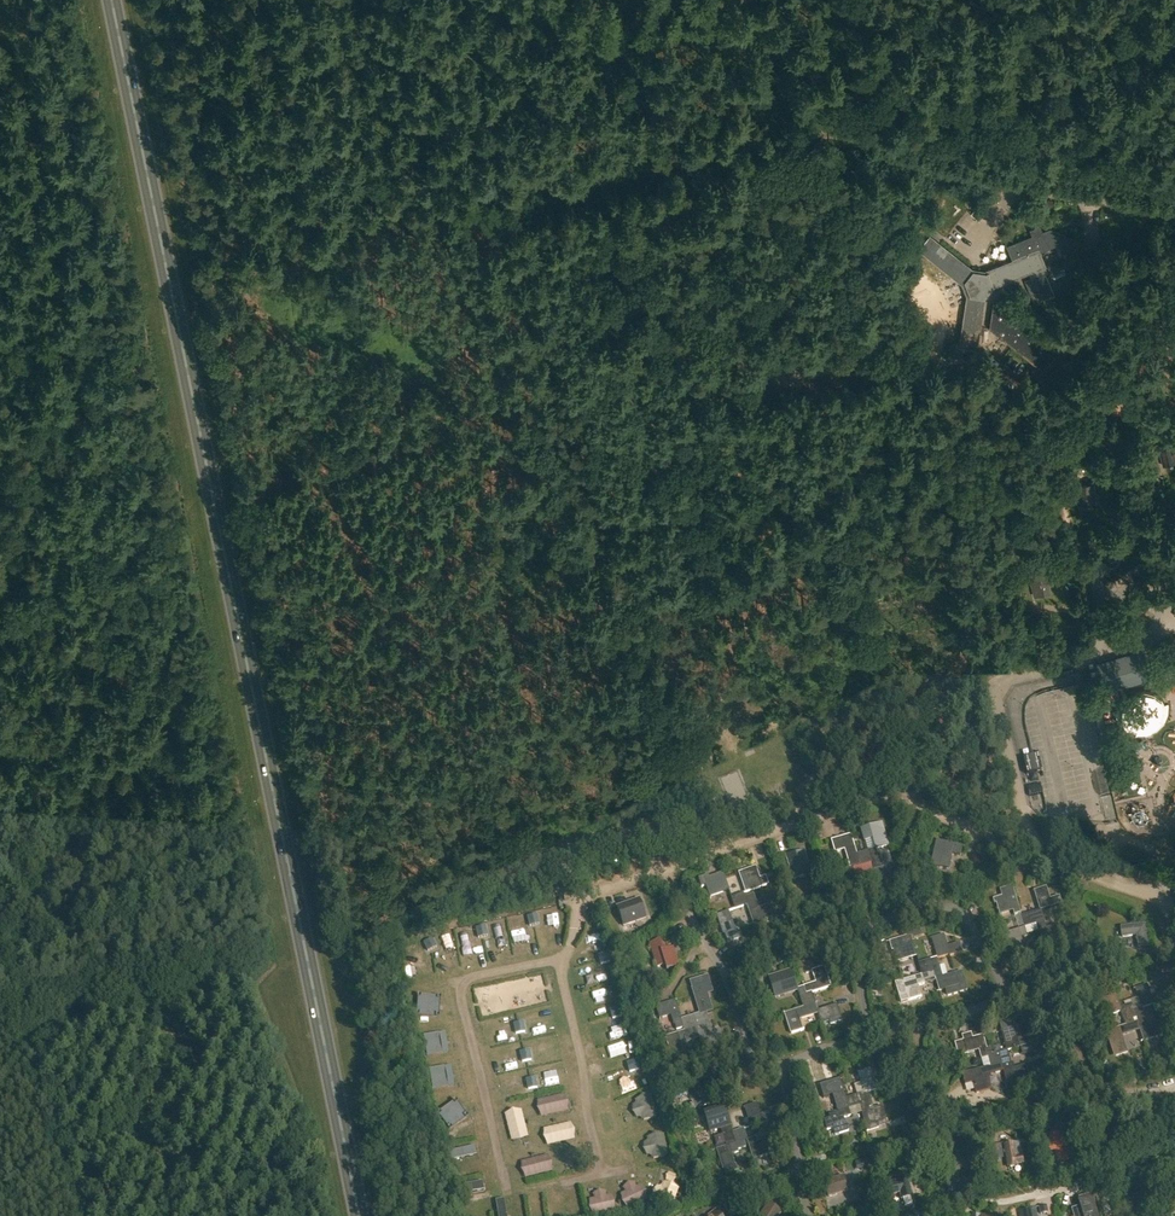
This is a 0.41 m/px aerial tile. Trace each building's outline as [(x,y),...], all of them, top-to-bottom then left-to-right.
[(979,221),(986,213),(977,206),(970,214),(979,221)] [(1076,253),(1080,242),(1057,231),(1052,233),(1050,229),(1042,232),(1040,226),(1031,230),(1033,236),(1008,246),(1013,260),(986,271),(980,270),(980,272),(974,272),(974,271),(939,245),(940,244),(929,236),(918,249),(930,258),(931,255),(965,282),(970,296),(968,311),(964,334),(962,333),(960,347),(976,350),(978,336),(979,336),(985,298),(993,286),(1030,272),(1032,277),(1046,272),(1044,266),(1046,266),(1040,251),(1056,244),(1076,253)] [(1046,272),(1032,277),(1040,300),(1055,294),(1046,272)] [(989,329),(1044,372),(1059,353),(997,302),(993,304),(989,329)] [(1050,338),(1061,347),(1070,336),(1058,327),(1050,338)] [(1116,403),(1100,396),(1092,415),(1099,418),(1102,411),(1111,414),(1116,403)] [(1159,450),(1163,465),(1174,462),(1174,457),(1171,442),(1154,447),(1155,451),(1159,450)] [(1105,465),(1106,469),(1110,468),(1114,484),(1127,481),(1122,460),(1105,465)] [(1077,489),(1078,504),(1095,503),(1094,484),(1083,484),(1083,489),(1077,489)] [(1050,571),(1045,572),(1044,565),(1018,571),(1020,578),(1030,575),(1035,596),(1050,593),(1048,585),(1053,584),(1050,571)] [(1143,658),(1106,669),(1110,681),(1147,670),(1143,658)] [(1169,706),(1166,708),(1155,685),(1121,702),(1139,740),(1174,722),(1174,719),(1169,706)] [(1119,742),(1112,698),(1104,699),(1112,751),(1125,749),(1123,741),(1119,742)] [(926,752),(921,756),(922,765),(942,766),(942,763),(941,760),(940,757),(942,756),(936,750),(931,754),(926,752)] [(1120,763),(1111,766),(1116,787),(1126,785),(1120,763)] [(875,849),(875,850),(887,846),(881,826),(882,826),(881,823),(861,829),(864,842),(873,839),(876,849),(875,849)] [(844,850),(850,869),(864,865),(863,862),(866,862),(865,859),(858,861),(856,855),(851,835),(831,841),(834,853),(844,850)] [(943,852),(960,855),(962,846),(936,840),(930,865),(940,867),(940,866),(949,868),(951,859),(942,857),(943,852)] [(760,860),(768,857),(764,845),(756,847),(760,860)] [(875,850),(875,849),(856,855),(858,861),(865,859),(870,857),(873,871),(877,883),(896,877),(893,866),(881,869),(875,850)] [(793,880),(810,875),(803,852),(787,857),(793,880)] [(848,891),(850,898),(859,895),(854,877),(873,871),(870,857),(865,859),(866,862),(863,862),(864,865),(850,869),(840,872),(846,892),(848,891)] [(739,874),(746,893),(767,885),(765,878),(759,880),(755,868),(739,874)] [(708,875),(698,879),(701,888),(707,886),(708,889),(707,890),(709,897),(729,890),(723,873),(709,878),(708,875)] [(996,910),(998,909),(998,910),(997,910),(997,911),(998,911),(999,914),(1012,910),(1014,916),(1020,914),(1019,908),(1015,897),(1012,887),(1003,889),(1005,896),(993,899),(994,904),(997,903),(998,906),(997,906),(997,907),(996,908),(996,910)] [(1034,891),(1040,911),(1061,904),(1059,897),(1050,900),(1047,890),(1048,890),(1047,888),(1046,888),(1034,891)] [(749,913),(753,925),(772,918),(768,906),(758,910),(753,895),(744,898),(743,894),(731,898),(735,910),(746,906),(749,913)] [(786,903),(781,898),(776,903),(782,907),(786,903)] [(623,926),(646,919),(639,900),(617,908),(623,926)] [(456,909),(454,902),(442,905),(444,912),(456,909)] [(742,909),(732,913),(738,925),(747,921),(742,909)] [(723,935),(725,935),(727,943),(740,938),(737,930),(734,931),(727,912),(716,916),(723,935)] [(1021,916),(1024,928),(1036,924),(1033,913),(1021,916)] [(529,927),(539,925),(536,915),(527,917),(529,927)] [(559,923),(546,927),(551,946),(560,943),(557,933),(562,932),(559,923)] [(1121,928),(1122,938),(1136,936),(1138,948),(1148,947),(1145,925),(1121,928)] [(627,936),(636,933),(633,926),(624,929),(627,936)] [(1058,926),(1046,930),(1038,932),(1042,944),(1061,938),(1058,926)] [(478,939),(487,937),(485,927),(476,928),(478,939)] [(1013,953),(1014,958),(1026,954),(1024,949),(1022,949),(1019,939),(1027,937),(1024,928),(1005,933),(1011,953),(1013,953)] [(528,931),(531,953),(539,952),(536,930),(528,931)] [(919,930),(911,933),(913,939),(921,937),(919,930)] [(516,935),(508,936),(511,956),(519,955),(516,935)] [(891,950),(895,962),(915,956),(909,935),(887,941),(889,950),(891,950)] [(932,939),(938,959),(949,955),(947,947),(943,936),(932,939)] [(428,952),(436,948),(432,939),(423,943),(428,952)] [(496,939),(488,940),(490,961),(497,961),(496,939)] [(664,966),(666,972),(679,967),(673,947),(663,951),(659,940),(648,944),(656,969),(664,966)] [(477,942),(466,942),(468,962),(478,962),(477,942)] [(947,947),(949,955),(949,956),(962,952),(959,944),(947,947)] [(598,956),(601,965),(611,962),(608,953),(598,956)] [(933,972),(939,992),(959,986),(955,974),(941,978),(938,968),(936,959),(918,964),(921,976),(933,972)] [(797,989),(802,1007),(814,1003),(811,992),(830,986),(823,965),(810,970),(814,982),(796,987),(797,989)] [(779,994),(797,989),(796,987),(793,976),(788,977),(786,970),(767,976),(769,984),(773,983),(776,993),(778,993),(779,994)] [(693,989),(701,1015),(712,1011),(702,978),(689,982),(691,989),(693,989)] [(916,987),(914,978),(902,981),(895,984),(896,989),(899,997),(901,1003),(908,1001),(920,998),(916,987)] [(503,985),(486,989),(488,997),(505,994),(503,985)] [(526,997),(548,994),(547,985),(525,988),(526,997)] [(1135,989),(1141,1008),(1142,1008),(1164,1002),(1162,993),(1151,996),(1147,985),(1135,989)] [(1113,1015),(1122,1012),(1121,1008),(1117,995),(1097,1001),(1101,1014),(1112,1010),(1113,1015)] [(427,1009),(445,1004),(443,996),(424,1001),(427,1009)] [(524,1023),(531,1021),(529,1017),(542,1014),(539,1000),(519,1004),(524,1023)] [(684,1032),(690,1030),(687,1018),(686,1019),(684,1013),(679,1015),(675,1001),(655,1007),(659,1018),(670,1015),(673,1025),(674,1024),(676,1031),(683,1028),(684,1032)] [(815,1005),(784,1015),(790,1034),(802,1030),(798,1020),(817,1013),(817,1012),(815,1005)] [(829,1021),(830,1025),(841,1021),(836,1005),(817,1012),(817,1013),(821,1024),(829,1021)] [(1126,1026),(1125,1026),(1126,1027),(1138,1023),(1136,1016),(1131,1018),(1129,1019),(1128,1016),(1130,1015),(1129,1012),(1134,1010),(1132,1005),(1121,1008),(1122,1012),(1126,1026)] [(490,1009),(490,1016),(514,1013),(513,1006),(490,1009)] [(610,1011),(613,1020),(623,1017),(620,1008),(610,1011)] [(1138,1023),(1140,1029),(1139,1029),(1139,1030),(1143,1042),(1164,1036),(1160,1023),(1148,1027),(1142,1008),(1141,1008),(1134,1010),(1129,1012),(1130,1015),(1128,1016),(1129,1019),(1131,1018),(1136,1016),(1138,1023)] [(446,1026),(445,1017),(428,1019),(429,1028),(446,1026)] [(696,1028),(699,1038),(702,1048),(721,1042),(718,1030),(703,1035),(700,1026),(696,1027),(692,1017),(687,1018),(690,1030),(696,1028)] [(515,1034),(525,1032),(523,1023),(513,1025),(515,1034)] [(1114,1052),(1115,1056),(1128,1053),(1126,1048),(1122,1037),(1124,1037),(1124,1035),(1139,1030),(1139,1029),(1140,1029),(1138,1023),(1126,1027),(1125,1026),(1106,1031),(1113,1052),(1114,1052)] [(690,1030),(684,1032),(665,1038),(671,1057),(682,1054),(679,1043),(684,1041),(684,1043),(699,1038),(696,1028),(690,1030)] [(1001,1031),(1007,1051),(1019,1048),(1028,1045),(1026,1037),(1016,1040),(1013,1028),(1001,1031)] [(981,1059),(988,1057),(986,1050),(982,1037),(972,1039),(971,1034),(962,1037),(964,1042),(955,1044),(958,1056),(979,1050),(981,1059)] [(431,1038),(432,1046),(450,1043),(449,1035),(431,1038)] [(502,1056),(523,1051),(521,1043),(500,1049),(502,1056)] [(988,1057),(990,1067),(991,1068),(998,1066),(997,1063),(994,1063),(994,1061),(1001,1059),(1000,1053),(992,1055),(990,1049),(986,1050),(988,1057)] [(520,1053),(522,1063),(531,1061),(529,1051),(520,1053)] [(1002,1065),(1003,1069),(1006,1080),(1002,1081),(1004,1085),(1027,1079),(1024,1067),(1012,1070),(1007,1051),(1000,1053),(1001,1059),(1003,1065),(1002,1065)] [(433,1057),(434,1065),(454,1062),(453,1055),(433,1057)] [(973,1079),(976,1093),(988,1089),(985,1078),(989,1077),(988,1072),(1000,1068),(1001,1070),(1003,1069),(1002,1065),(1003,1065),(1001,1059),(994,1061),(994,1063),(997,1063),(998,1066),(991,1068),(990,1067),(971,1073),(963,1075),(965,1081),(973,1079)] [(627,1064),(630,1074),(640,1071),(637,1061),(627,1064)] [(525,1065),(503,1068),(504,1076),(526,1073),(525,1065)] [(864,1094),(868,1093),(887,1086),(885,1078),(873,1082),(870,1070),(858,1074),(864,1093),(864,1094)] [(441,1086),(453,1085),(451,1071),(439,1073),(441,1086)] [(645,1072),(624,1076),(627,1088),(648,1083),(645,1072)] [(521,1073),(510,1077),(512,1083),(523,1080),(521,1073)] [(526,1080),(528,1091),(538,1089),(535,1078),(526,1080)] [(833,1094),(839,1112),(841,1111),(841,1112),(843,1111),(848,1110),(853,1109),(852,1106),(854,1105),(853,1102),(847,1105),(845,1099),(839,1079),(819,1085),(823,1097),(833,1094)] [(459,1093),(450,1096),(448,1090),(439,1092),(443,1105),(461,1100),(459,1093)] [(630,1106),(648,1102),(646,1092),(628,1095),(630,1106)] [(859,1107),(861,1113),(865,1126),(885,1120),(882,1109),(870,1112),(867,1102),(871,1101),(868,1093),(864,1094),(864,1093),(856,1096),(845,1099),(847,1105),(853,1102),(858,1101),(860,1107),(859,1107)] [(832,1127),(835,1136),(846,1132),(842,1119),(861,1113),(859,1107),(860,1107),(858,1101),(853,1102),(854,1105),(852,1106),(853,1109),(848,1110),(843,1111),(841,1112),(841,1111),(839,1112),(829,1116),(830,1118),(823,1120),(826,1129),(832,1127)] [(773,1120),(770,1112),(760,1116),(756,1104),(745,1108),(751,1127),(773,1120)] [(650,1110),(634,1114),(636,1121),(652,1117),(650,1110)] [(468,1112),(447,1116),(449,1124),(470,1119),(468,1112)] [(723,1136),(726,1147),(729,1146),(729,1147),(735,1145),(741,1143),(740,1138),(737,1139),(736,1137),(733,1138),(732,1133),(730,1127),(726,1114),(706,1120),(710,1132),(720,1128),(723,1136)] [(1100,1133),(1103,1155),(1116,1153),(1113,1131),(1112,1128),(1102,1129),(1102,1133),(1100,1133)] [(737,1139),(740,1138),(739,1136),(742,1135),(742,1137),(745,1136),(743,1129),(732,1133),(733,1138),(736,1137),(737,1139)] [(1055,1151),(1057,1164),(1068,1162),(1066,1149),(1071,1149),(1069,1143),(1064,1143),(1064,1140),(1062,1140),(1060,1133),(1054,1134),(1055,1141),(1053,1142),(1054,1146),(1049,1146),(1050,1152),(1055,1151)] [(724,1170),(726,1175),(737,1171),(736,1166),(734,1166),(730,1155),(738,1153),(738,1151),(745,1148),(744,1142),(747,1141),(745,1136),(742,1137),(742,1135),(739,1136),(740,1138),(741,1143),(735,1145),(729,1147),(729,1146),(726,1147),(727,1147),(716,1151),(722,1170),(724,1170)] [(755,1138),(747,1141),(753,1160),(778,1152),(773,1139),(768,1141),(769,1142),(758,1146),(755,1138)] [(1005,1145),(1008,1167),(1017,1166),(1017,1165),(1023,1163),(1022,1157),(1020,1142),(1013,1144),(1005,1145)] [(993,1146),(994,1154),(1002,1152),(1001,1144),(993,1146)] [(549,1157),(560,1155),(559,1148),(548,1151),(549,1157)] [(972,1162),(952,1158),(947,1189),(956,1191),(960,1169),(970,1171),(972,1162)] [(868,1159),(861,1161),(864,1169),(870,1167),(868,1159)] [(824,1181),(828,1197),(852,1190),(851,1186),(846,1187),(843,1176),(824,1181)] [(900,1193),(902,1200),(903,1199),(904,1205),(912,1203),(911,1198),(912,1197),(908,1179),(888,1184),(890,1196),(900,1193)] [(690,1187),(676,1187),(677,1197),(690,1196),(690,1187)] [(1135,1202),(1136,1204),(1153,1200),(1151,1195),(1147,1196),(1145,1188),(1125,1193),(1128,1203),(1135,1202)] [(723,1205),(728,1214),(737,1209),(731,1200),(723,1205)] [(1071,1210),(1073,1215),(1096,1215),(1091,1200),(1080,1203),(1081,1207),(1071,1210)] [(781,1212),(768,1203),(760,1215),(779,1215),(781,1212)] [(1039,1208),(1041,1214),(1048,1213),(1046,1206),(1039,1208)]
